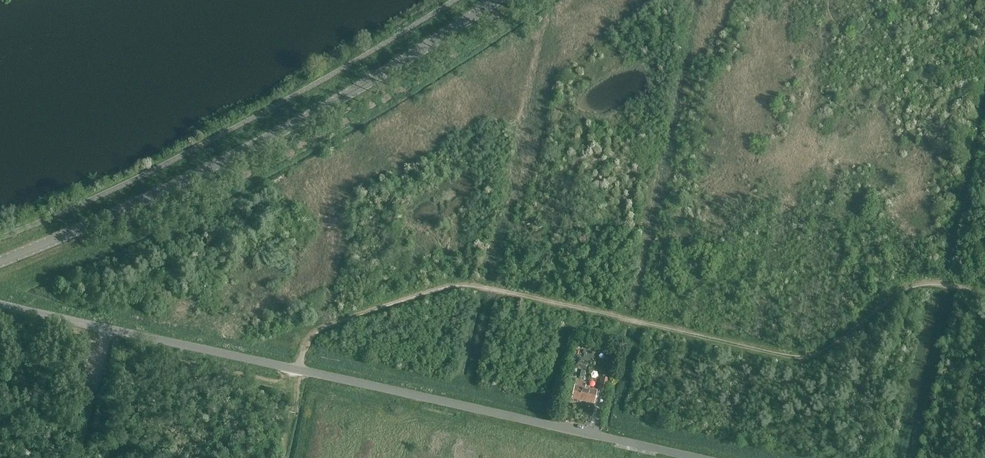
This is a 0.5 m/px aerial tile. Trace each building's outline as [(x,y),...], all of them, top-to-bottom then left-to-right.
[(585,379),(587,370),(577,368),(576,377),(585,379)] [(607,391),(609,379),(601,377),(598,389),(607,391)] [(571,399),(594,404),(597,391),(582,387),(583,382),(576,380),(571,399)]
